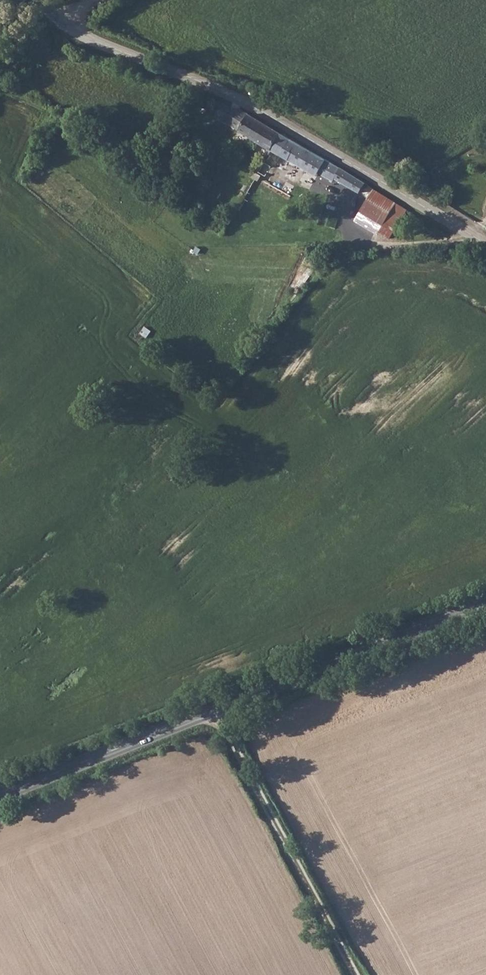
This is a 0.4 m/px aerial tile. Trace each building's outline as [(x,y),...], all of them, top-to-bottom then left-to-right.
[(223,119),(231,123),(237,111),(229,106),(223,119)] [(239,107),(238,108),(237,111),(231,123),(253,136),(272,147),(281,131),(239,107)] [(272,147),(283,153),(292,138),(287,135),(281,131),(272,147)] [(360,191),(365,184),(292,138),(283,153),(318,172),(319,171),(334,179),(335,177),(360,191)] [(266,174),(270,167),(272,162),(265,159),(259,170),(266,174)] [(251,185),(255,177),(249,172),(245,180),(251,185)] [(261,180),(255,177),(251,185),(247,192),(252,195),(261,180)] [(389,238),(391,234),(406,208),(375,190),(351,226),(360,232),(365,225),(383,234),(389,238)]
